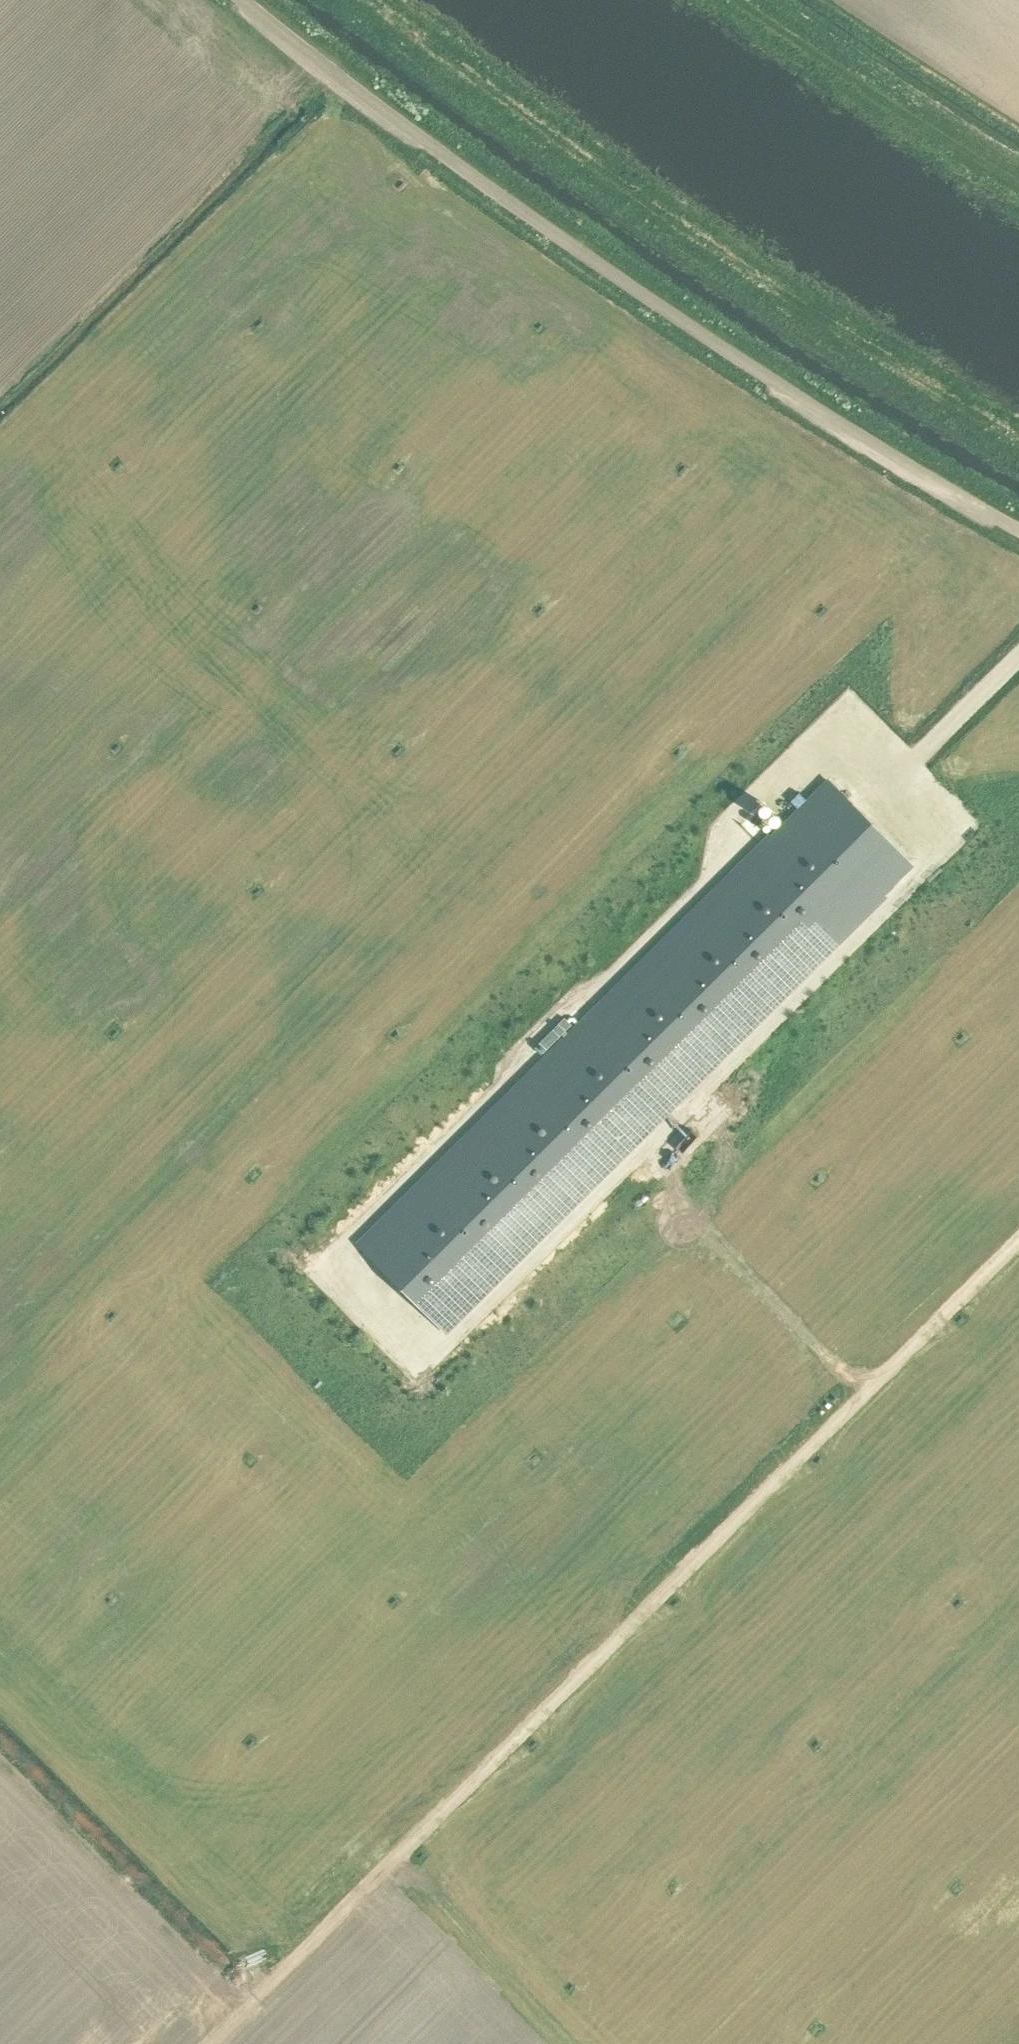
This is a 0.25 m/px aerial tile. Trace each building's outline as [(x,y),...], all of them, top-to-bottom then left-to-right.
[(359,1244),(443,1329),(912,864),(827,779),(359,1244)]
